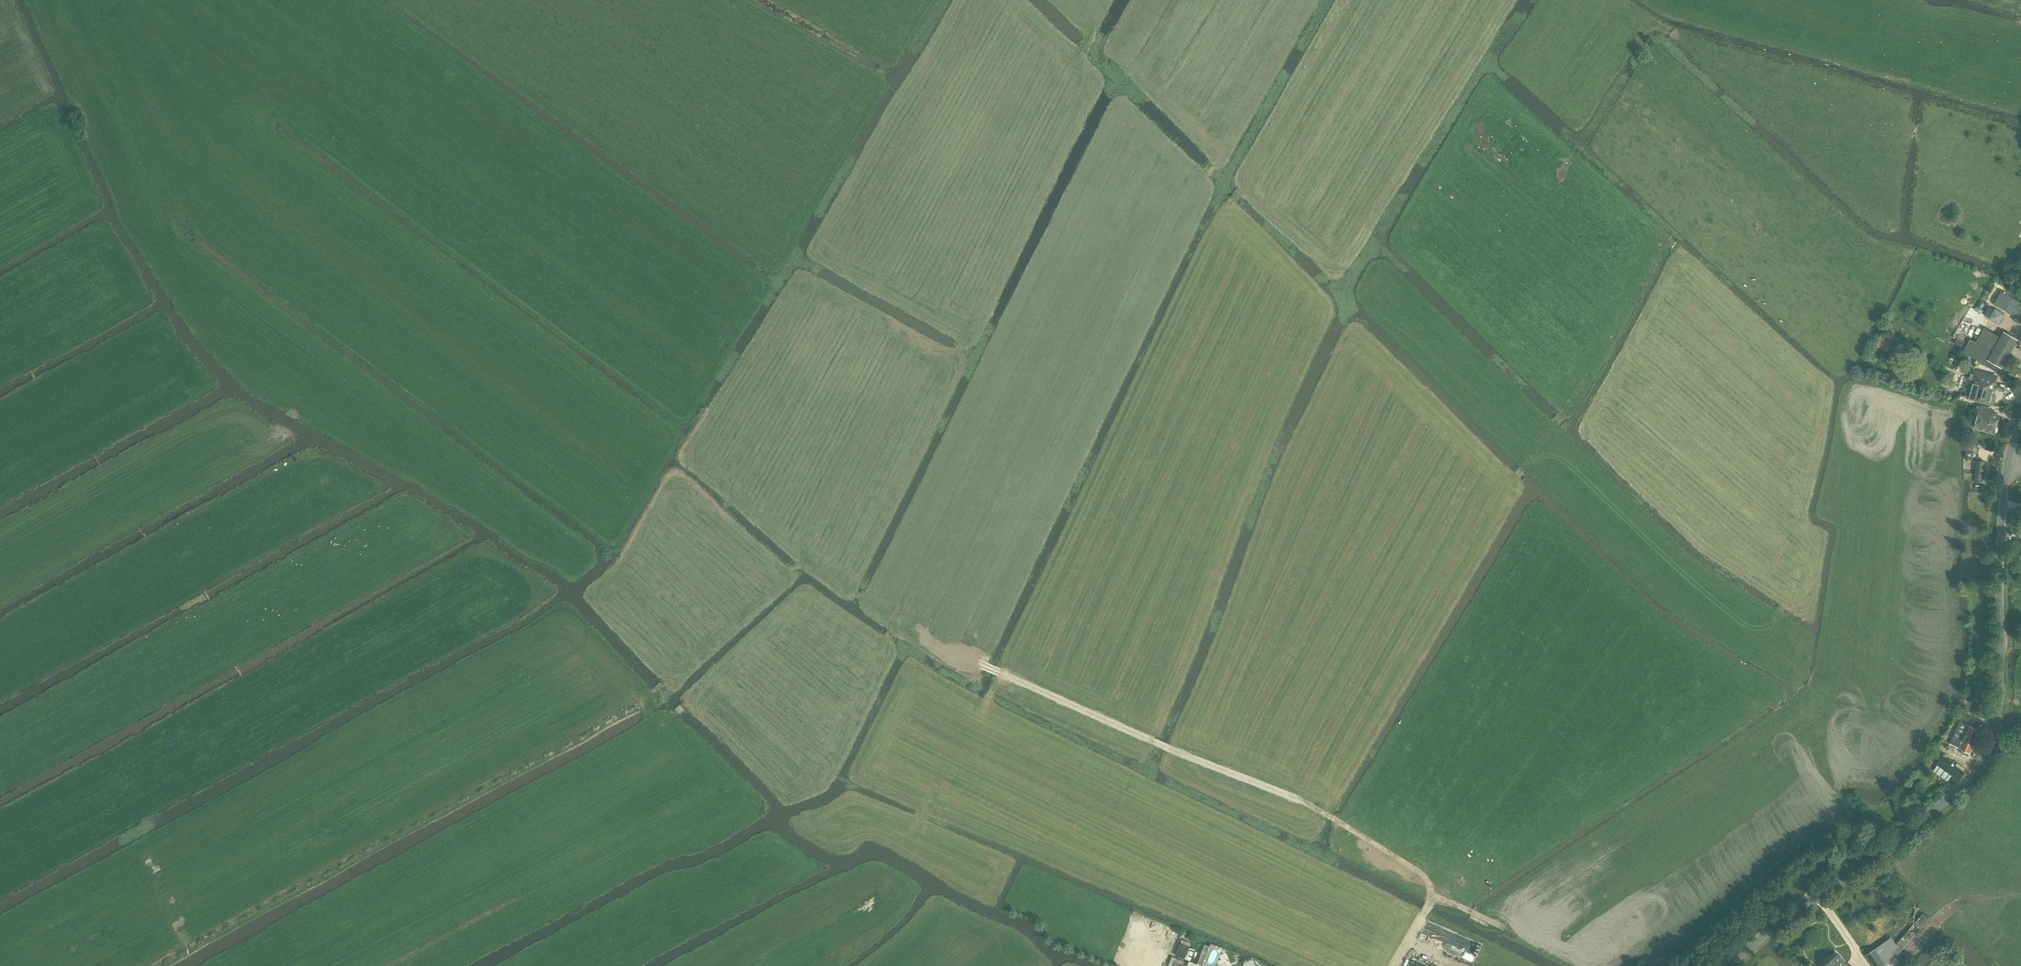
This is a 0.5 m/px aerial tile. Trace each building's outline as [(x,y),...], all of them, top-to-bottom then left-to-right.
[(2000,308),(2005,311),(2017,317),(2014,321),(2019,323),(2020,319),(2020,302),(2013,297),(2007,294),(2000,308)] [(1989,318),(1999,324),(2005,314),(1995,309),(1993,312),(1989,318)] [(1957,338),(1954,343),(1965,349),(1963,353),(1998,373),(2001,368),(2017,342),(2018,340),(2012,337),(2004,332),(2001,337),(1984,327),(1976,342),(1976,343),(1974,342),(1970,340),(1969,342),(1968,344),(1957,338)] [(1880,338),(1876,346),(1886,351),(1891,340),(1886,337),(1884,341),(1880,338)] [(1993,405),(1995,397),(1991,396),(1997,376),(1974,370),(1966,397),(1993,405)] [(1995,433),(1999,415),(1993,413),(1994,410),(1981,406),(1975,427),(1995,433)] [(1984,476),(1984,475),(1985,462),(1977,461),(1976,475),(1984,476)] [(1968,756),(1969,755),(1970,753),(1980,731),(1960,722),(1950,744),(1962,749),(1961,753),(1968,756)] [(1955,765),(1943,756),(1937,764),(1959,780),(1964,772),(1964,771),(1965,769),(1957,763),(1955,765)] [(1925,931),(1920,927),(1929,917),(1922,913),(1896,945),(1891,937),(1874,949),(1865,955),(1873,965),(1885,965),(1886,965),(1885,964),(1894,958),(1900,952),(1914,935),(1919,938),(1925,931)] [(1190,961),(1194,950),(1189,948),(1189,946),(1180,943),(1175,955),(1190,961)] [(1846,964),(1838,954),(1823,965),(1847,965),(1846,964)] [(1184,965),(1185,962),(1176,958),(1173,965),(1186,965),(1184,965)]
